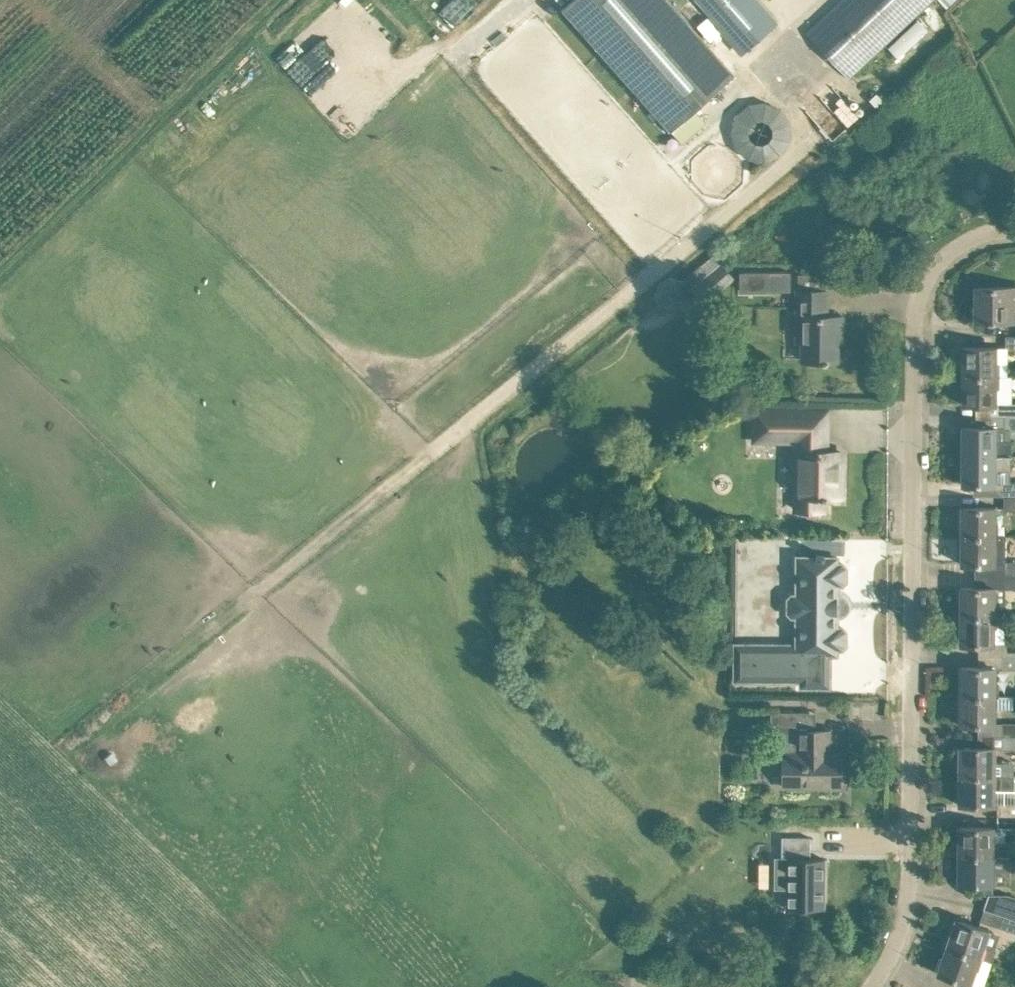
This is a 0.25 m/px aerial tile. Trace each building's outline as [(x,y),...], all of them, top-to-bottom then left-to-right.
[(562,7),(681,141),(706,119),(696,107),(735,73),(708,41),(671,0),(570,0),(562,7)] [(742,52),(776,22),(756,0),(695,0),(742,52)] [(806,32),(849,79),(885,46),(920,13),(934,0),(841,0),(806,32)] [(821,92),(847,126),(868,111),(842,76),(821,92)] [(791,271),(740,270),(740,290),(790,291),(791,271)] [(703,304),(722,288),(711,276),(693,292),(703,304)] [(1014,306),(1014,287),(977,286),(977,320),(1008,320),(1008,306),(1014,306)] [(804,360),(816,360),(836,360),(836,330),(842,331),(842,316),(826,316),(826,290),(798,290),(798,318),(804,318),(804,360)] [(1006,348),(1014,348),(1014,335),(1006,335),(1006,348)] [(962,346),(962,375),(996,375),(996,347),(982,347),(962,346)] [(962,375),(962,404),(975,404),(982,404),(996,404),(996,375),(962,375)] [(1004,413),(1004,415),(1014,416),(1014,402),(1004,401),(1004,413)] [(774,426),(774,411),(756,410),(755,426),(774,426)] [(1004,427),(1004,430),(1014,430),(1014,416),(1004,415),(1004,427)] [(825,425),(798,425),(797,495),(797,508),(796,508),(796,509),(822,509),(822,497),(827,497),(827,495),(835,495),(835,466),(841,466),(841,451),(825,451),(825,425)] [(995,427),(975,426),(962,426),(961,455),(1012,455),(1012,441),(999,441),(999,443),(995,443),(995,427)] [(1012,469),(1012,455),(961,455),(961,483),(995,484),(995,468),(999,468),(999,469),(1012,469)] [(1014,496),(1014,481),(1004,481),(1004,496),(1014,496)] [(1004,496),(1004,509),(1014,509),(1014,496),(1004,496)] [(962,535),(994,535),(994,507),(962,506),(962,535)] [(994,535),(962,535),(961,563),(1003,564),(1003,560),(1006,560),(1006,535),(994,535)] [(837,583),(842,583),(846,579),(846,566),(842,562),(837,562),(837,556),(837,554),(845,554),(845,538),(736,538),(735,644),(735,680),(801,680),(801,686),(829,686),(829,653),(836,653),(837,647),(842,647),(845,643),(845,630),(842,626),(837,626),(837,617),(837,592),(837,583)] [(1014,575),(1014,561),(1006,560),(1003,560),(1003,564),(1003,575),(1014,575)] [(1003,575),(1003,588),(1014,588),(1014,575),(1003,575)] [(960,587),(960,615),(993,615),(1005,615),(1005,607),(1000,604),(994,604),(994,587),(960,587)] [(993,615),(960,615),(960,644),(993,644),(993,615)] [(1014,655),(1014,642),(1001,642),(1001,654),(1014,655)] [(1001,654),(1001,669),(1014,669),(1014,655),(1001,654)] [(961,666),(960,695),(993,695),(994,666),(961,666)] [(1011,695),(993,695),(960,695),(960,724),(993,724),(993,708),(1011,708),(1011,695)] [(830,730),(809,730),(809,711),(771,711),(771,731),(777,731),(776,753),(788,753),(788,786),(840,786),(840,752),(830,752),(830,730)] [(1001,722),(1001,735),(1014,735),(1014,722),(1001,722)] [(1001,735),(1001,748),(1014,748),(1014,735),(1001,735)] [(960,775),(1014,775),(1014,761),(993,761),(993,747),(960,746),(960,775)] [(1013,789),(1014,775),(960,775),(959,803),(993,804),(993,789),(1013,789)] [(997,815),(1014,816),(1014,802),(997,802),(997,815)] [(997,815),(997,827),(1014,827),(1014,816),(997,815)] [(959,826),(959,855),(1009,855),(1009,842),(993,842),(993,826),(979,826),(959,826)] [(810,837),(790,837),(782,836),(781,860),(786,860),(786,907),(824,908),(825,858),(810,858),(810,837)] [(959,855),(959,883),(979,883),(985,883),(985,892),(989,894),(990,892),(992,892),(992,887),(992,883),(992,869),(1009,869),(1009,855),(959,855)] [(984,908),(1014,919),(1014,895),(1006,893),(992,892),(990,892),(989,894),(984,908)] [(980,920),(1014,932),(1014,919),(984,908),(980,920)] [(956,918),(947,945),(979,956),(991,960),(995,947),(984,943),(988,929),(978,926),(956,918)] [(947,945),(938,973),(957,979),(970,983),(979,956),(947,945)]
